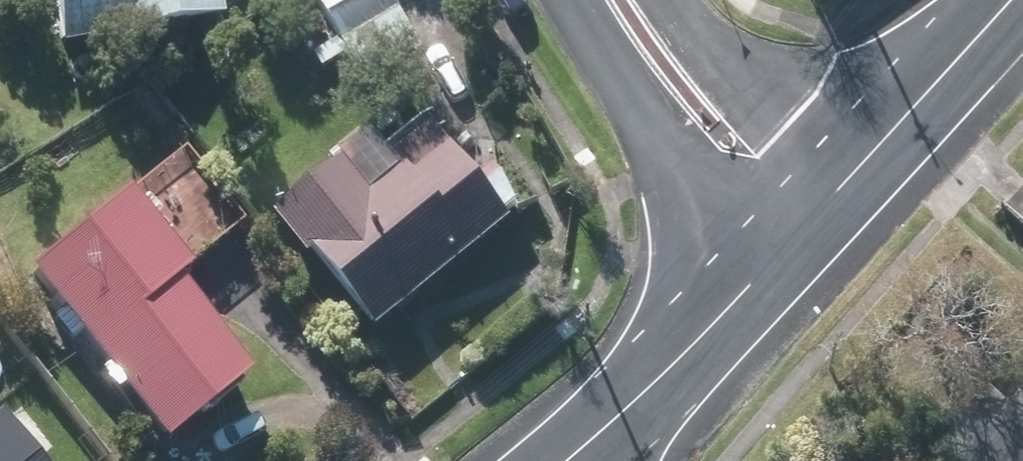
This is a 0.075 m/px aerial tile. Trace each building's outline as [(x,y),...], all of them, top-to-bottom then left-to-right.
[(114,35),(115,39),(225,16),(221,0),(49,0),(59,46),(114,35)] [(398,0),(319,0),(358,79),(422,47),(398,0)] [(508,218),(433,133),(406,158),(380,129),(278,218),(379,333),(508,218)] [(190,268),(127,195),(81,234),(99,255),(60,289),(88,322),(73,335),(168,447),(255,372),(176,280),(190,268)] [(961,460),(1022,460),(1022,396),(961,460)] [(0,415),(0,460),(35,460),(0,415)]
